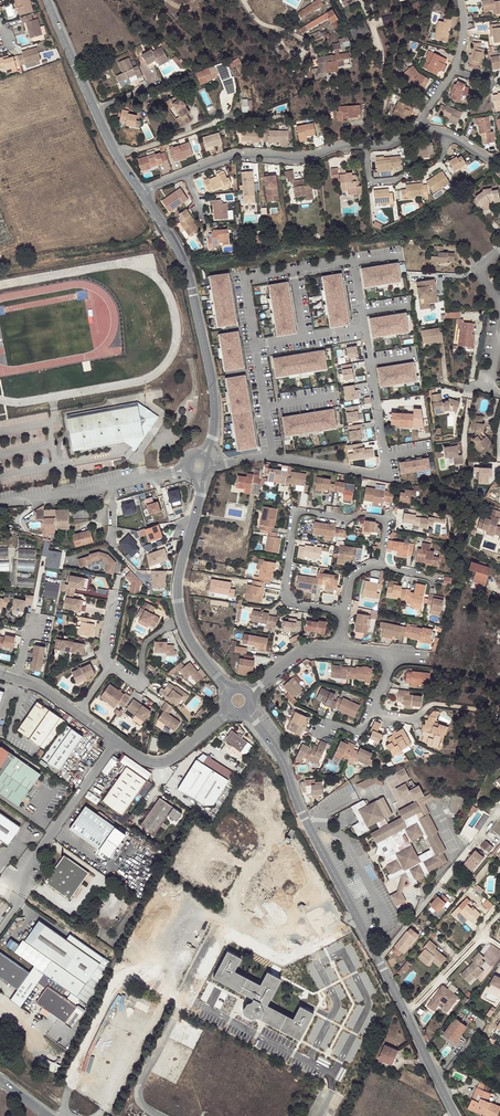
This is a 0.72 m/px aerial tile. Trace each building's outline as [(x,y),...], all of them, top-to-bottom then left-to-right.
[(14,1),(16,0),(18,8),(17,8),(19,16),(33,12),(30,0),(13,0),(14,1)] [(298,14),(303,20),(322,6),(324,5),(320,0),(318,0),(298,14)] [(328,0),(320,0),(324,5),(322,6),(327,15),(334,10),(328,0)] [(345,5),(347,9),(358,2),(357,0),(354,0),(345,5)] [(484,9),(488,8),(488,7),(496,6),(497,13),(499,13),(499,0),(483,0),(484,9)] [(337,21),(339,20),(334,10),(327,15),(300,31),(303,35),(330,19),(336,30),(341,27),(337,21)] [(385,24),(392,23),(391,15),(384,16),(385,24)] [(452,30),(453,30),(456,18),(449,16),(448,20),(444,19),(439,37),(450,40),(452,30)] [(32,18),(23,22),(23,23),(26,23),(28,31),(30,31),(32,38),(43,35),(38,19),(33,21),(32,18)] [(169,27),(166,22),(161,25),(165,31),(167,30),(169,32),(172,30),(170,27),(169,27)] [(491,28),(494,27),(495,33),(495,41),(499,41),(499,22),(491,23),(491,28)] [(366,26),(351,32),(356,46),(372,41),(366,26)] [(315,40),(323,37),(320,30),(312,34),(315,40)] [(351,44),(347,37),(340,42),(344,48),(351,44)] [(480,65),(485,49),(479,47),(481,43),(473,40),(471,45),(474,46),(469,61),(480,65)] [(23,54),(18,55),(20,64),(40,58),(37,47),(22,51),(23,54)] [(158,65),(168,59),(162,48),(153,53),(151,51),(142,56),(147,66),(156,61),(158,65)] [(327,63),(325,63),(327,73),(339,71),(337,61),(351,59),(351,53),(326,58),(327,63)] [(490,55),(491,65),(499,64),(499,53),(490,55)] [(442,74),(445,67),(447,62),(431,54),(426,63),(430,66),(427,72),(438,77),(440,73),(442,74)] [(21,67),(20,64),(18,55),(9,58),(4,60),(3,57),(0,58),(0,69),(2,69),(2,67),(6,66),(7,71),(12,69),(13,74),(18,72),(17,68),(21,67)] [(141,77),(136,67),(131,69),(127,59),(116,63),(121,74),(115,77),(118,83),(134,76),(136,79),(141,77)] [(240,65),(238,59),(231,62),(229,66),(230,68),(240,65)] [(327,73),(325,63),(319,64),(321,78),(327,77),(327,73)] [(220,79),(226,94),(236,90),(233,80),(231,80),(227,71),(226,71),(223,64),(193,75),(195,82),(194,83),(197,88),(202,87),(202,85),(208,83),(207,79),(218,75),(220,79)] [(414,82),(411,87),(418,92),(420,88),(423,91),(430,82),(419,74),(415,66),(403,73),(408,81),(413,79),(414,82)] [(469,94),(472,88),(467,85),(467,84),(461,81),(459,84),(457,83),(453,92),(455,93),(453,98),(462,102),(465,97),(463,96),(465,92),(469,94)] [(493,104),(499,104),(499,91),(499,92),(491,93),(493,104)] [(177,94),(173,97),(175,100),(172,101),(170,99),(170,98),(165,102),(168,106),(171,104),(172,107),(178,116),(174,119),(180,129),(189,123),(185,116),(187,114),(183,108),(185,107),(182,103),(187,99),(184,94),(179,97),(177,94)] [(406,116),(409,117),(413,110),(400,102),(392,113),(404,120),(405,118),(406,116)] [(448,114),(448,116),(446,118),(455,123),(461,111),(445,103),(444,104),(440,102),(436,110),(441,113),(442,111),(448,114)] [(361,112),(361,107),(339,107),(339,111),(337,111),(338,122),(344,122),(344,120),(358,119),(358,112),(361,112)] [(133,128),(135,121),(136,116),(127,114),(128,111),(122,110),(119,120),(125,122),(124,125),(133,128)] [(489,129),(487,114),(474,115),(474,121),(476,121),(478,131),(480,131),(481,133),(483,133),(484,140),(492,139),(491,129),(489,129)] [(296,126),(298,138),(305,137),(315,136),(313,124),(296,126)] [(148,138),(153,136),(149,125),(143,127),(148,138)] [(260,140),(261,130),(242,129),(241,140),(251,140),(251,142),(260,142),(260,140)] [(288,130),(270,130),(269,141),(278,141),(278,140),(280,140),(288,140),(288,130)] [(206,149),(214,147),(222,144),(219,133),(203,137),(206,149)] [(184,156),(185,157),(193,154),(189,143),(168,150),(172,161),(177,160),(177,158),(184,156)] [(462,147),(456,143),(452,145),(450,148),(459,152),(462,147)] [(433,144),(426,145),(426,147),(421,147),(414,147),(415,156),(422,156),(434,155),(433,144)] [(157,163),(158,166),(163,164),(160,155),(159,154),(154,156),(154,155),(138,160),(142,172),(150,169),(150,168),(149,166),(157,163)] [(400,157),(391,157),(391,160),(384,160),(384,158),(384,156),(376,157),(377,171),(391,171),(391,168),(401,167),(400,157)] [(455,172),(466,164),(460,156),(457,158),(456,157),(455,158),(452,160),(452,161),(449,163),(451,167),(452,167),(455,172)] [(467,165),(466,164),(455,172),(456,173),(467,165)] [(242,171),(244,195),(255,194),(253,170),(242,171)] [(337,177),(336,170),(329,171),(330,180),(336,180),(337,180),(337,177)] [(449,181),(441,171),(425,182),(433,192),(449,181)] [(228,177),(226,172),(217,176),(210,178),(209,177),(204,180),(209,190),(214,188),(214,189),(222,186),(230,183),(232,182),(230,176),(228,177)] [(291,184),(293,198),(304,197),(304,200),(310,199),(309,191),(310,191),(309,182),(303,183),(303,181),(293,182),(292,172),(286,173),(286,180),(287,184),(291,183),(291,184)] [(264,175),(265,195),(276,194),(275,174),(268,175),(265,175),(264,175)] [(345,177),(339,177),(339,184),(340,194),(346,193),(346,190),(354,190),(355,196),(360,196),(360,188),(357,188),(356,184),(355,184),(351,184),(351,178),(351,175),(345,176),(345,177)] [(423,196),(422,187),(422,184),(405,186),(405,191),(400,192),(401,201),(407,200),(406,198),(415,197),(423,196)] [(184,190),(171,198),(173,201),(167,204),(172,213),(191,201),(184,190)] [(390,202),(390,205),(394,205),(393,194),(389,194),(389,190),(374,192),(375,204),(380,203),(390,202)] [(474,199),(475,200),(482,208),(489,203),(488,202),(490,201),(492,200),(492,202),(493,205),(499,204),(497,192),(491,193),(490,190),(482,192),(482,194),(474,199)] [(229,219),(228,205),(222,205),(222,200),(212,201),(212,206),(215,206),(216,220),(229,219)] [(475,200),(472,202),(478,211),(482,208),(475,200)] [(190,218),(192,217),(190,213),(188,211),(182,214),(184,217),(180,219),(182,223),(181,224),(185,232),(189,239),(199,233),(195,226),(190,218)] [(224,243),(230,243),(229,232),(219,233),(219,234),(213,234),(213,240),(213,243),(210,243),(210,251),(214,251),(214,249),(220,249),(220,243),(224,243)] [(263,243),(262,235),(248,236),(249,244),(263,243)] [(444,264),(447,264),(455,264),(455,256),(443,256),(443,250),(434,249),(434,254),(438,254),(438,260),(434,259),(431,259),(431,267),(438,267),(438,265),(444,266),(444,264)] [(397,263),(361,269),(364,285),(377,283),(378,284),(387,283),(387,281),(400,279),(397,263)] [(228,273),(212,276),(215,296),(214,296),(216,306),(217,306),(220,327),(236,324),(228,273)] [(349,324),(341,274),(325,276),(328,297),(327,297),(328,307),(329,306),(333,327),(349,324)] [(288,282),(271,285),(275,306),(273,306),(275,315),(276,315),(279,335),(296,333),(288,282)] [(432,289),(435,288),(434,283),(416,285),(419,302),(424,302),(425,307),(429,307),(438,306),(437,299),(434,300),(432,289)] [(424,302),(419,302),(421,313),(430,312),(429,307),(425,307),(424,302)] [(472,318),(471,312),(445,313),(445,315),(446,319),(446,321),(446,323),(446,324),(451,323),(450,319),(461,319),(472,318)] [(405,313),(369,319),(372,335),(385,333),(385,334),(395,333),(395,331),(408,329),(405,313)] [(457,330),(460,330),(462,331),(460,341),(458,341),(457,347),(466,348),(467,342),(470,343),(471,340),(473,325),(458,323),(457,330)] [(436,342),(436,344),(443,343),(442,333),(440,333),(439,329),(421,331),(423,344),(428,343),(436,342)] [(238,332),(222,334),(224,348),(223,348),(224,358),(225,357),(227,370),(244,368),(238,332)] [(467,342),(466,348),(473,349),(474,341),(471,340),(470,343),(467,342)] [(358,356),(356,346),(346,347),(348,357),(358,356)] [(323,350),(273,358),(276,375),(296,371),(297,373),(306,371),(306,370),(326,367),(323,350)] [(413,362),(377,368),(380,384),(393,382),(394,383),(403,382),(403,381),(416,379),(413,362)] [(352,367),(342,369),(344,379),(353,377),(352,367)] [(245,375),(229,378),(231,391),(230,391),(231,401),(232,401),(237,427),(236,427),(237,437),(239,437),(241,450),(257,447),(245,375)] [(354,384),(344,386),(346,400),(359,398),(358,389),(354,389),(354,384)] [(450,411),(456,413),(460,403),(455,401),(449,399),(448,402),(445,402),(445,404),(443,404),(442,403),(441,403),(440,394),(432,396),(434,411),(443,410),(444,412),(450,411)] [(138,401),(67,416),(74,450),(125,440),(137,449),(145,437),(160,416),(138,401)] [(358,405),(346,407),(348,421),(359,419),(357,410),(359,410),(358,405)] [(333,409),(282,417),(285,434),(306,430),(306,432),(315,430),(315,429),(335,425),(333,409)] [(397,425),(412,426),(413,415),(391,413),(389,427),(397,428),(397,425)] [(479,436),(481,436),(480,435),(481,432),(482,424),(483,417),(474,416),(472,431),(475,431),(474,438),(472,440),(475,444),(477,446),(479,436)] [(351,439),(361,438),(360,429),(362,428),(361,423),(349,425),(351,439)] [(483,438),(481,436),(479,436),(477,446),(480,449),(483,447),(485,448),(491,443),(486,436),(483,438)] [(363,447),(362,442),(347,444),(348,449),(354,448),(354,452),(349,453),(350,459),(358,458),(357,455),(370,453),(369,448),(365,449),(365,446),(363,447)] [(454,463),(460,463),(460,453),(458,454),(456,454),(456,451),(458,451),(456,443),(443,445),(445,456),(452,455),(454,463)] [(370,453),(357,455),(358,458),(374,455),(373,447),(369,448),(370,453)] [(428,458),(399,463),(401,470),(407,469),(407,472),(424,470),(423,467),(429,466),(428,458)] [(285,483),(286,476),(286,473),(286,471),(281,471),(281,469),(269,468),(267,478),(274,479),(275,478),(279,479),(279,482),(285,483)] [(260,484),(261,480),(258,480),(260,470),(255,469),(254,474),(247,473),(247,477),(238,475),(236,487),(245,489),(251,490),(252,482),(257,484),(260,484)] [(285,483),(284,485),(288,486),(289,483),(295,485),(294,491),(303,492),(304,486),(304,485),(306,474),(291,471),(290,477),(288,477),(286,476),(285,483)] [(490,483),(490,474),(475,474),(475,482),(490,483)] [(333,491),(333,490),(334,483),(329,482),(330,478),(315,476),(314,488),(319,489),(320,487),(324,488),(328,488),(328,490),(333,491)] [(353,484),(334,481),(334,483),(333,490),(344,492),(342,501),(350,502),(353,484)] [(251,490),(245,489),(244,492),(255,495),(255,494),(258,495),(260,484),(257,484),(252,482),(251,490)] [(364,486),(363,499),(372,501),(382,502),(382,500),(384,489),(384,485),(380,485),(380,484),(375,484),(374,488),(369,487),(369,485),(365,484),(364,486)] [(171,501),(183,500),(182,488),(170,490),(171,501)] [(404,492),(401,491),(399,491),(398,501),(410,503),(410,500),(414,500),(415,491),(415,490),(412,490),(404,489),(404,492)] [(154,497),(147,498),(150,514),(163,511),(161,500),(155,501),(154,497)] [(122,514),(138,512),(137,501),(132,502),(132,498),(120,499),(122,514)] [(260,529),(266,530),(270,531),(271,526),(269,526),(271,518),(274,518),(276,508),(261,506),(258,524),(260,524),(259,529),(260,529)] [(54,510),(54,519),(54,529),(68,528),(67,509),(54,510)] [(416,510),(409,509),(408,512),(408,515),(403,514),(402,522),(407,523),(414,524),(414,523),(418,524),(419,519),(415,518),(416,510)] [(499,517),(499,512),(492,509),(490,517),(491,517),(491,520),(489,519),(480,517),(477,528),(487,531),(486,534),(493,536),(494,534),(499,536),(499,527),(496,526),(498,519),(499,519),(499,517)] [(54,510),(44,511),(44,519),(54,519),(54,510)] [(44,519),(44,511),(34,511),(35,520),(42,520),(42,522),(44,522),(44,520),(44,519)] [(54,529),(54,519),(44,519),(44,520),(44,522),(45,530),(54,529)] [(371,531),(373,532),(377,533),(378,533),(379,524),(375,522),(375,521),(374,521),(363,519),(362,526),(365,526),(364,533),(369,534),(370,534),(370,533),(371,531)] [(334,535),(337,536),(338,528),(335,528),(335,523),(330,522),(330,524),(314,522),(312,533),(324,535),(334,536),(334,535)] [(161,537),(159,531),(157,526),(145,530),(149,541),(161,537)] [(72,535),(75,546),(92,541),(89,530),(72,535)] [(270,531),(266,530),(265,533),(262,549),(275,552),(278,537),(275,536),(276,532),(270,531)] [(132,557),(142,548),(130,534),(120,542),(132,557)] [(200,537),(196,548),(202,550),(206,539),(200,537)] [(63,551),(50,549),(52,541),(45,540),(43,555),(48,556),(46,566),(61,568),(63,551)] [(338,545),(336,558),(344,559),(344,557),(350,558),(355,559),(356,549),(352,549),(352,546),(343,545),(343,541),(336,540),(336,542),(335,542),(335,544),(338,545)] [(411,555),(413,544),(408,543),(407,545),(402,544),(403,542),(388,540),(386,548),(396,550),(395,552),(395,554),(401,555),(401,552),(406,553),(406,554),(411,555)] [(431,564),(430,566),(437,567),(438,558),(432,556),(433,552),(429,551),(430,544),(421,543),(420,549),(416,549),(414,561),(423,562),(431,564)] [(303,555),(320,558),(321,547),(305,544),(305,545),(299,544),(297,557),(303,557),(303,555)] [(0,547),(0,555),(9,555),(9,547),(0,547)] [(36,549),(19,548),(19,557),(36,558),(36,549)] [(147,553),(151,565),(170,560),(167,548),(147,553)] [(89,557),(77,560),(79,568),(87,566),(86,565),(91,564),(91,562),(100,560),(105,560),(109,565),(106,572),(113,575),(116,564),(109,556),(99,553),(89,555),(89,557)] [(263,581),(269,582),(270,578),(269,578),(270,569),(271,567),(273,567),(274,561),(262,559),(262,557),(256,556),(255,561),(255,562),(259,562),(257,575),(252,574),(251,579),(252,579),(257,580),(263,581)] [(36,571),(35,560),(19,560),(19,571),(36,571)] [(10,561),(0,561),(0,571),(11,571),(10,561)] [(473,584),(486,587),(491,570),(470,564),(468,571),(476,574),(473,584)] [(317,577),(316,583),(324,585),(323,587),(332,589),(333,585),(336,585),(337,580),(335,579),(336,575),(322,573),(323,567),(319,566),(318,572),(318,573),(317,577)] [(167,586),(167,570),(153,570),(153,586),(167,586)] [(85,577),(70,574),(68,586),(75,587),(83,589),(85,577)] [(315,588),(316,583),(317,577),(315,577),(298,574),(296,587),(311,589),(311,587),(315,588)] [(18,577),(18,585),(35,586),(35,578),(18,577)] [(237,595),(237,588),(233,588),(234,580),(212,578),(211,592),(237,595)] [(257,580),(252,579),(251,584),(247,584),(246,593),(248,593),(247,599),(259,601),(261,594),(258,593),(260,586),(262,586),(263,581),(257,580)] [(402,600),(402,599),(404,589),(399,588),(400,585),(395,584),(392,584),(393,581),(387,579),(385,591),(397,594),(397,599),(402,600)] [(381,588),(382,581),(378,580),(378,581),(377,583),(368,581),(364,580),(361,595),(374,597),(376,588),(381,588)] [(43,594),(59,597),(61,584),(46,581),(43,594)] [(409,589),(404,588),(404,589),(402,599),(406,600),(406,602),(410,603),(411,601),(415,601),(420,602),(424,585),(414,583),(412,593),(408,593),(409,589)] [(334,593),(340,594),(342,587),(336,586),(336,585),(333,585),(332,589),(335,589),(334,593)] [(99,587),(98,592),(92,591),(91,595),(107,597),(108,589),(99,587)] [(28,594),(27,599),(16,597),(14,609),(26,611),(28,604),(33,605),(35,595),(28,594)] [(433,595),(428,594),(427,598),(426,604),(430,605),(430,609),(440,611),(442,600),(436,599),(432,598),(433,595)] [(6,610),(9,597),(0,595),(0,608),(6,610)] [(73,598),(66,597),(64,609),(79,612),(81,600),(73,598)] [(410,603),(410,607),(419,609),(420,604),(421,603),(420,602),(415,601),(411,601),(410,603)] [(146,611),(142,608),(137,615),(141,618),(140,620),(150,625),(155,628),(160,618),(154,615),(156,611),(148,607),(146,611)] [(266,624),(270,625),(270,627),(274,627),(276,616),(272,615),(268,615),(268,612),(252,610),(250,620),(266,622),(266,624)] [(357,620),(356,623),(355,629),(365,632),(367,623),(366,622),(367,617),(368,617),(369,614),(357,611),(355,620),(357,620)] [(80,627),(78,634),(93,637),(96,624),(92,623),(92,619),(82,617),(81,621),(82,621),(81,628),(80,627)] [(150,625),(140,620),(139,623),(148,628),(150,625)] [(288,630),(298,632),(300,621),(294,620),(294,622),(289,621),(283,620),(281,629),(288,630)] [(316,628),(316,631),(316,632),(323,633),(324,621),(316,620),(316,621),(310,620),(309,621),(304,621),(303,629),(313,631),(313,627),(316,628)] [(403,634),(405,626),(383,620),(380,632),(390,634),(397,636),(398,633),(403,634)] [(421,628),(405,624),(405,626),(403,634),(403,635),(416,638),(416,636),(425,638),(424,638),(429,639),(432,629),(421,626),(421,628)] [(0,635),(0,645),(15,648),(18,636),(6,633),(6,636),(0,635)] [(258,644),(258,647),(265,648),(267,637),(249,634),(248,643),(255,644),(258,644)] [(287,639),(292,647),(294,645),(292,642),(298,637),(298,634),(287,639)] [(60,650),(83,655),(85,644),(56,639),(55,646),(61,647),(60,650)] [(166,655),(173,656),(174,646),(167,645),(167,642),(155,642),(155,652),(166,653),(166,655)] [(33,669),(44,671),(48,646),(36,644),(33,669)] [(238,669),(247,670),(253,671),(254,659),(239,657),(238,669)] [(182,662),(176,667),(180,671),(181,670),(186,666),(182,662)] [(187,678),(191,675),(197,682),(204,677),(191,662),(186,666),(181,670),(187,678)] [(91,664),(73,672),(77,681),(86,677),(87,678),(96,674),(91,664)] [(350,675),(351,667),(347,666),(339,665),(332,665),(330,677),(345,678),(346,674),(350,675)] [(350,675),(350,677),(364,678),(370,679),(372,667),(355,666),(355,667),(351,666),(351,667),(350,675)] [(410,682),(417,683),(428,684),(430,672),(411,670),(411,672),(406,672),(405,681),(410,682)] [(287,690),(284,693),(290,699),(293,696),(292,695),(302,687),(291,675),(282,684),(287,690)] [(162,687),(159,690),(168,696),(182,707),(186,701),(182,698),(186,693),(176,685),(175,686),(170,682),(165,689),(162,687)] [(111,684),(105,693),(110,697),(119,704),(124,707),(130,698),(111,684)] [(333,707),(334,704),(336,700),(333,699),(335,693),(321,687),(316,697),(323,700),(330,704),(329,706),(333,707)] [(408,694),(408,690),(398,688),(397,695),(402,696),(401,704),(404,704),(412,705),(420,706),(421,696),(408,694)] [(105,693),(102,697),(116,708),(119,704),(110,697),(105,693)] [(342,699),(338,697),(336,700),(334,704),(339,706),(346,710),(345,712),(354,717),(360,705),(343,697),(342,699)] [(153,712),(135,699),(128,709),(146,721),(153,712)] [(43,706),(41,704),(36,701),(16,730),(28,738),(45,750),(66,721),(62,718),(55,712),(48,709),(43,706)] [(175,708),(168,703),(163,710),(166,711),(160,720),(177,731),(182,722),(170,714),(175,708)] [(203,707),(195,716),(199,719),(206,710),(203,707)] [(304,725),(306,721),(304,720),(306,715),(295,710),(290,707),(287,712),(293,715),(291,719),(304,725)] [(62,718),(66,721),(67,720),(70,715),(66,712),(62,718)] [(291,719),(290,719),(287,724),(291,726),(290,729),(299,733),(301,728),(302,729),(304,725),(291,719)] [(423,729),(425,730),(441,736),(443,737),(447,727),(440,724),(440,726),(434,724),(435,722),(428,720),(427,719),(426,723),(423,729)] [(381,732),(378,731),(377,731),(380,722),(376,720),(375,722),(373,721),(370,728),(372,729),(369,736),(378,740),(379,737),(380,734),(381,732)] [(42,757),(56,767),(59,764),(62,766),(83,736),(66,724),(42,757)] [(394,727),(393,728),(390,730),(392,733),(400,747),(406,743),(410,741),(402,727),(396,730),(394,727)] [(225,739),(241,751),(249,741),(233,729),(225,739)] [(441,736),(425,730),(423,734),(424,735),(422,741),(430,744),(429,745),(437,748),(441,736)] [(400,747),(392,733),(386,736),(389,741),(385,744),(387,748),(388,747),(391,753),(396,750),(400,747)] [(317,746),(314,744),(312,747),(311,749),(308,758),(318,762),(327,743),(320,739),(317,746)] [(347,759),(353,749),(345,745),(346,743),(342,741),(339,740),(332,755),(339,758),(341,756),(347,759)] [(241,751),(246,755),(253,745),(249,741),(241,751)] [(308,758),(311,749),(307,747),(308,745),(302,742),(296,756),(302,759),(304,756),(308,758)] [(18,805),(40,774),(1,745),(0,746),(0,793),(18,805)] [(358,758),(357,761),(365,765),(370,763),(371,759),(369,758),(371,753),(359,747),(355,757),(358,758)] [(197,758),(178,788),(204,805),(214,804),(234,772),(204,752),(197,758)] [(127,766),(102,800),(123,814),(147,780),(127,766)] [(409,777),(404,768),(394,773),(399,782),(409,777)] [(377,774),(353,785),(363,788),(374,783),(383,786),(377,774)] [(312,795),(323,794),(322,784),(320,784),(319,782),(316,782),(316,779),(305,780),(306,795),(312,795)] [(395,788),(401,797),(410,792),(413,799),(417,797),(423,794),(419,785),(416,786),(411,789),(408,790),(405,783),(395,788)] [(410,792),(401,797),(403,798),(408,795),(412,802),(414,801),(413,799),(410,792)] [(418,799),(415,801),(420,810),(423,816),(428,813),(429,812),(425,804),(433,799),(440,801),(443,794),(432,792),(418,799)] [(399,875),(405,872),(409,878),(413,885),(417,883),(416,880),(415,878),(424,874),(425,876),(426,878),(431,876),(429,871),(447,862),(442,852),(445,850),(436,832),(437,831),(428,813),(423,816),(418,818),(415,812),(420,810),(415,801),(414,801),(412,802),(397,810),(401,817),(387,824),(383,817),(391,813),(382,796),(365,805),(364,803),(367,802),(365,799),(362,800),(362,799),(360,801),(349,806),(358,822),(351,825),(356,835),(369,829),(367,826),(375,822),(379,828),(370,833),(378,847),(385,844),(388,845),(390,849),(388,853),(382,856),(385,860),(381,862),(383,867),(385,866),(387,865),(391,873),(390,874),(387,875),(390,880),(399,875)] [(142,823),(156,833),(169,814),(177,820),(183,813),(174,806),(161,797),(142,823)] [(86,805),(69,828),(99,848),(115,825),(86,805)] [(2,840),(7,844),(20,826),(0,812),(0,842),(2,840)] [(458,833),(470,842),(479,830),(472,826),(471,827),(467,824),(472,816),(469,814),(458,833)] [(491,852),(499,841),(499,836),(491,828),(480,842),(491,852)] [(282,840),(286,842),(292,832),(288,830),(282,840)] [(385,844),(378,847),(376,854),(382,856),(388,853),(390,849),(388,845),(385,844)] [(476,849),(467,860),(476,868),(485,857),(476,849)] [(64,887),(75,863),(64,854),(46,877),(64,887)] [(244,907),(275,922),(299,876),(268,860),(244,907)] [(467,860),(464,863),(473,871),(476,868),(467,860)] [(88,872),(75,863),(64,887),(61,894),(67,898),(68,897),(69,898),(88,872)] [(405,872),(399,875),(401,878),(397,892),(388,896),(394,907),(406,901),(401,893),(405,880),(409,878),(405,872)] [(61,894),(64,887),(46,877),(44,880),(46,881),(45,882),(54,889),(55,888),(58,890),(57,891),(61,894)] [(440,894),(437,898),(433,903),(441,910),(451,897),(445,893),(443,896),(440,894)] [(461,910),(470,918),(472,917),(475,920),(482,912),(476,906),(474,908),(472,906),(469,903),(472,899),(468,896),(460,904),(463,907),(461,910)] [(484,904),(491,909),(495,904),(489,899),(484,904)] [(228,950),(215,976),(254,997),(253,1000),(248,1002),(244,1009),(245,1013),(253,1017),(258,1016),(261,1018),(300,1038),(314,1012),(301,1005),(294,1018),(268,1004),(282,978),(333,1004),(342,985),(335,981),(336,979),(344,983),(354,964),(339,957),(341,952),(334,949),(332,953),(311,942),(312,939),(331,949),(341,930),(293,904),(283,924),(282,926),(285,928),(286,926),(295,930),(293,932),(287,928),(276,948),(284,952),(283,954),(276,950),(266,969),(268,971),(261,984),(235,970),(242,957),(228,950)] [(468,921),(470,918),(461,910),(459,913),(468,921)] [(444,918),(447,921),(452,915),(448,912),(444,918)] [(65,939),(38,920),(23,940),(50,959),(64,969),(79,949),(65,939)] [(397,945),(404,951),(411,943),(413,944),(419,937),(409,929),(397,945)] [(69,933),(65,939),(79,949),(64,969),(50,959),(41,973),(75,997),(76,996),(103,957),(69,933)] [(12,938),(8,944),(16,950),(20,943),(12,938)] [(423,952),(431,960),(433,957),(441,964),(448,956),(438,948),(440,946),(431,939),(426,946),(427,947),(423,952)] [(411,943),(404,951),(406,953),(413,944),(411,943)] [(429,963),(431,960),(423,952),(420,955),(429,963)] [(16,990),(9,1000),(19,1007),(35,984),(42,974),(31,967),(28,972),(0,953),(0,979),(16,990)] [(484,958),(480,953),(472,960),(474,962),(469,967),(471,969),(469,971),(467,969),(461,975),(469,983),(475,978),(477,979),(484,972),(480,968),(485,963),(482,960),(484,958)] [(103,957),(76,996),(80,999),(86,1003),(99,984),(98,983),(99,980),(102,972),(105,965),(108,961),(103,957)] [(404,975),(413,963),(408,960),(400,971),(404,975)] [(491,984),(499,989),(499,978),(496,976),(491,984)] [(62,997),(66,991),(53,981),(49,987),(62,997)] [(362,983),(348,997),(370,1019),(377,1013),(373,1009),(372,1010),(359,997),(368,988),(362,983)] [(128,1003),(154,1016),(160,1004),(134,991),(134,992),(121,985),(115,998),(128,1005),(128,1003)] [(39,1013),(47,1019),(50,1014),(62,997),(49,987),(47,986),(35,1003),(42,1008),(39,1013)] [(443,986),(440,990),(446,994),(449,990),(443,986)] [(448,1012),(459,998),(449,990),(446,994),(440,990),(428,1007),(434,1011),(438,1005),(441,1002),(445,1005),(443,1008),(448,1012)] [(62,997),(50,1014),(65,1024),(74,1011),(77,1007),(75,1006),(79,1000),(70,994),(66,999),(62,997)] [(74,1011),(65,1024),(72,1029),(81,1017),(74,1011)] [(445,1035),(456,1043),(467,1027),(456,1019),(445,1035)] [(454,1045),(456,1043),(445,1035),(443,1037),(454,1045)] [(432,1047),(437,1057),(443,1054),(439,1046),(443,1041),(439,1038),(432,1047)] [(379,1058),(392,1064),(398,1051),(385,1045),(379,1058)] [(43,1067),(58,1072),(61,1064),(46,1058),(43,1067)] [(476,1088),(487,1093),(489,1088),(478,1083),(476,1088)] [(490,1094),(487,1093),(476,1088),(473,1094),(481,1097),(479,1102),(471,1099),(468,1106),(482,1112),(482,1110),(486,1112),(485,1115),(488,1115),(497,1115),(499,1109),(499,1107),(491,1103),(487,1101),(490,1094)] [(481,1097),(473,1094),(471,1099),(479,1102),(481,1097)] [(482,1115),(484,1115),(485,1115),(486,1112),(482,1110),(482,1112),(468,1106),(467,1109),(482,1115)]
